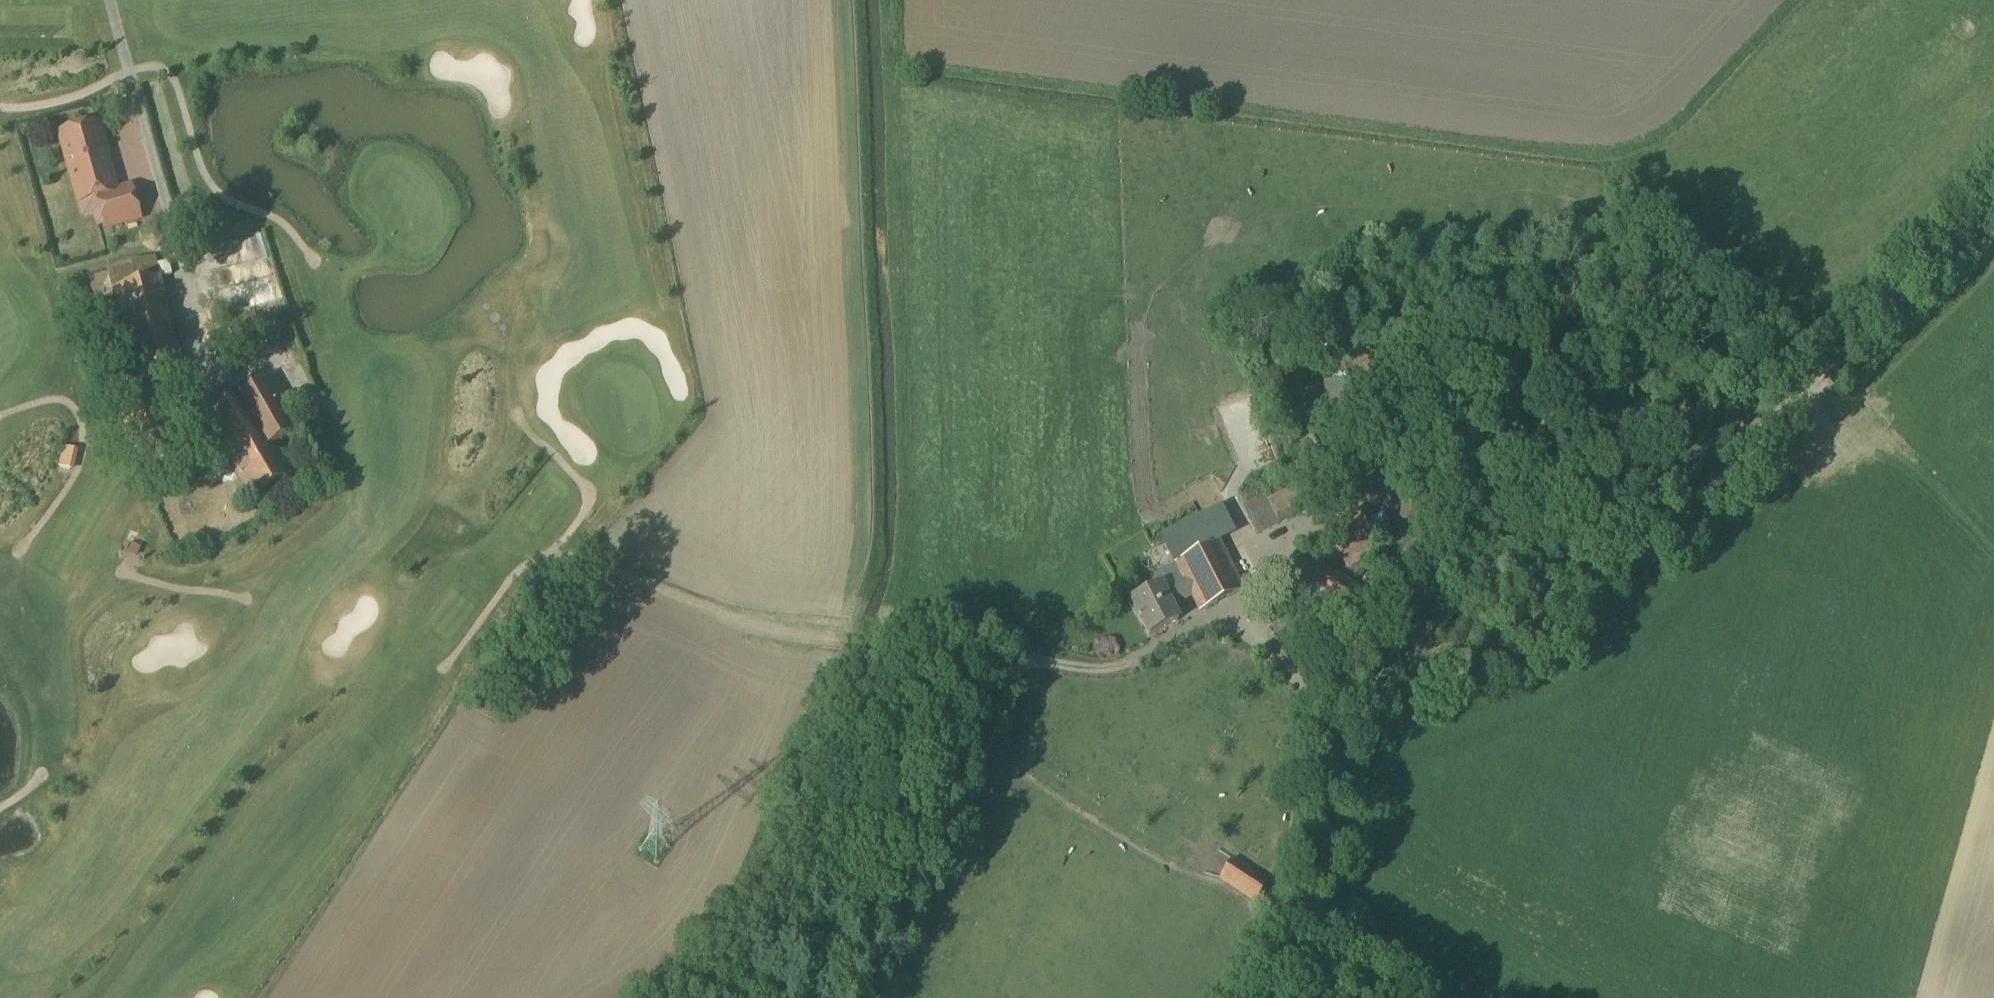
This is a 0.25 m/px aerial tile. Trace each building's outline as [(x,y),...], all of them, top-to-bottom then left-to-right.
[(100,125),(61,136),(77,196),(95,191),(106,229),(141,220),(132,187),(116,192),(103,145),(105,144),(100,125)] [(154,258),(109,269),(136,382),(182,371),(159,279),(172,276),(169,263),(156,266),(154,258)] [(273,378),(204,417),(228,458),(296,418),(273,378)] [(296,418),(228,458),(252,499),(293,476),(275,444),(302,429),(296,418)] [(1304,484),(1268,503),(1279,524),(1315,505),(1304,484)] [(1268,503),(1265,497),(1243,509),(1257,536),(1279,524),(1268,503)] [(1381,551),(1363,511),(1330,527),(1349,567),(1381,551)] [(1220,544),(1176,565),(1185,581),(1192,596),(1201,613),(1244,591),(1220,544)] [(1383,607),(1326,566),(1311,587),(1368,628),(1383,607)] [(1161,587),(1132,601),(1150,637),(1179,622),(1171,607),(1192,596),(1185,581),(1164,592),(1161,587)] [(1267,884),(1232,861),(1220,880),(1255,903),(1267,884)]
